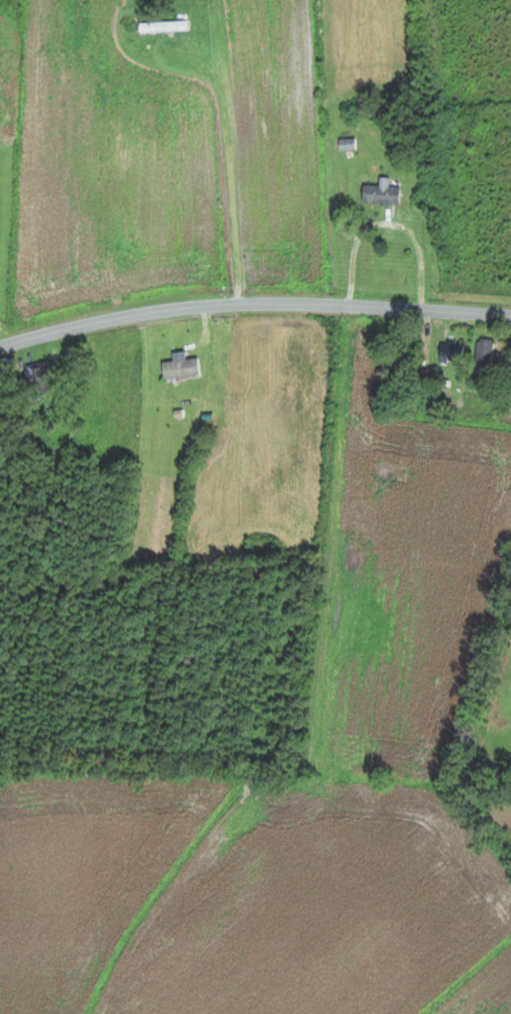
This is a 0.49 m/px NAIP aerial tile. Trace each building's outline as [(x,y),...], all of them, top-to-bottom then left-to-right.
[(138,22),(139,32),(187,31),(187,21),(138,22)] [(356,150),(355,139),(339,139),(340,151),(356,150)] [(390,178),(381,178),(380,187),(364,186),(363,204),(400,205),(401,187),(390,187),(390,178)] [(491,373),(494,341),(478,339),(474,371),(491,373)] [(463,343),(441,343),(441,363),(463,363),(463,343)] [(164,380),(200,377),(199,359),(162,362),(164,380)] [(53,390),(49,361),(25,365),(29,394),(53,390)]
